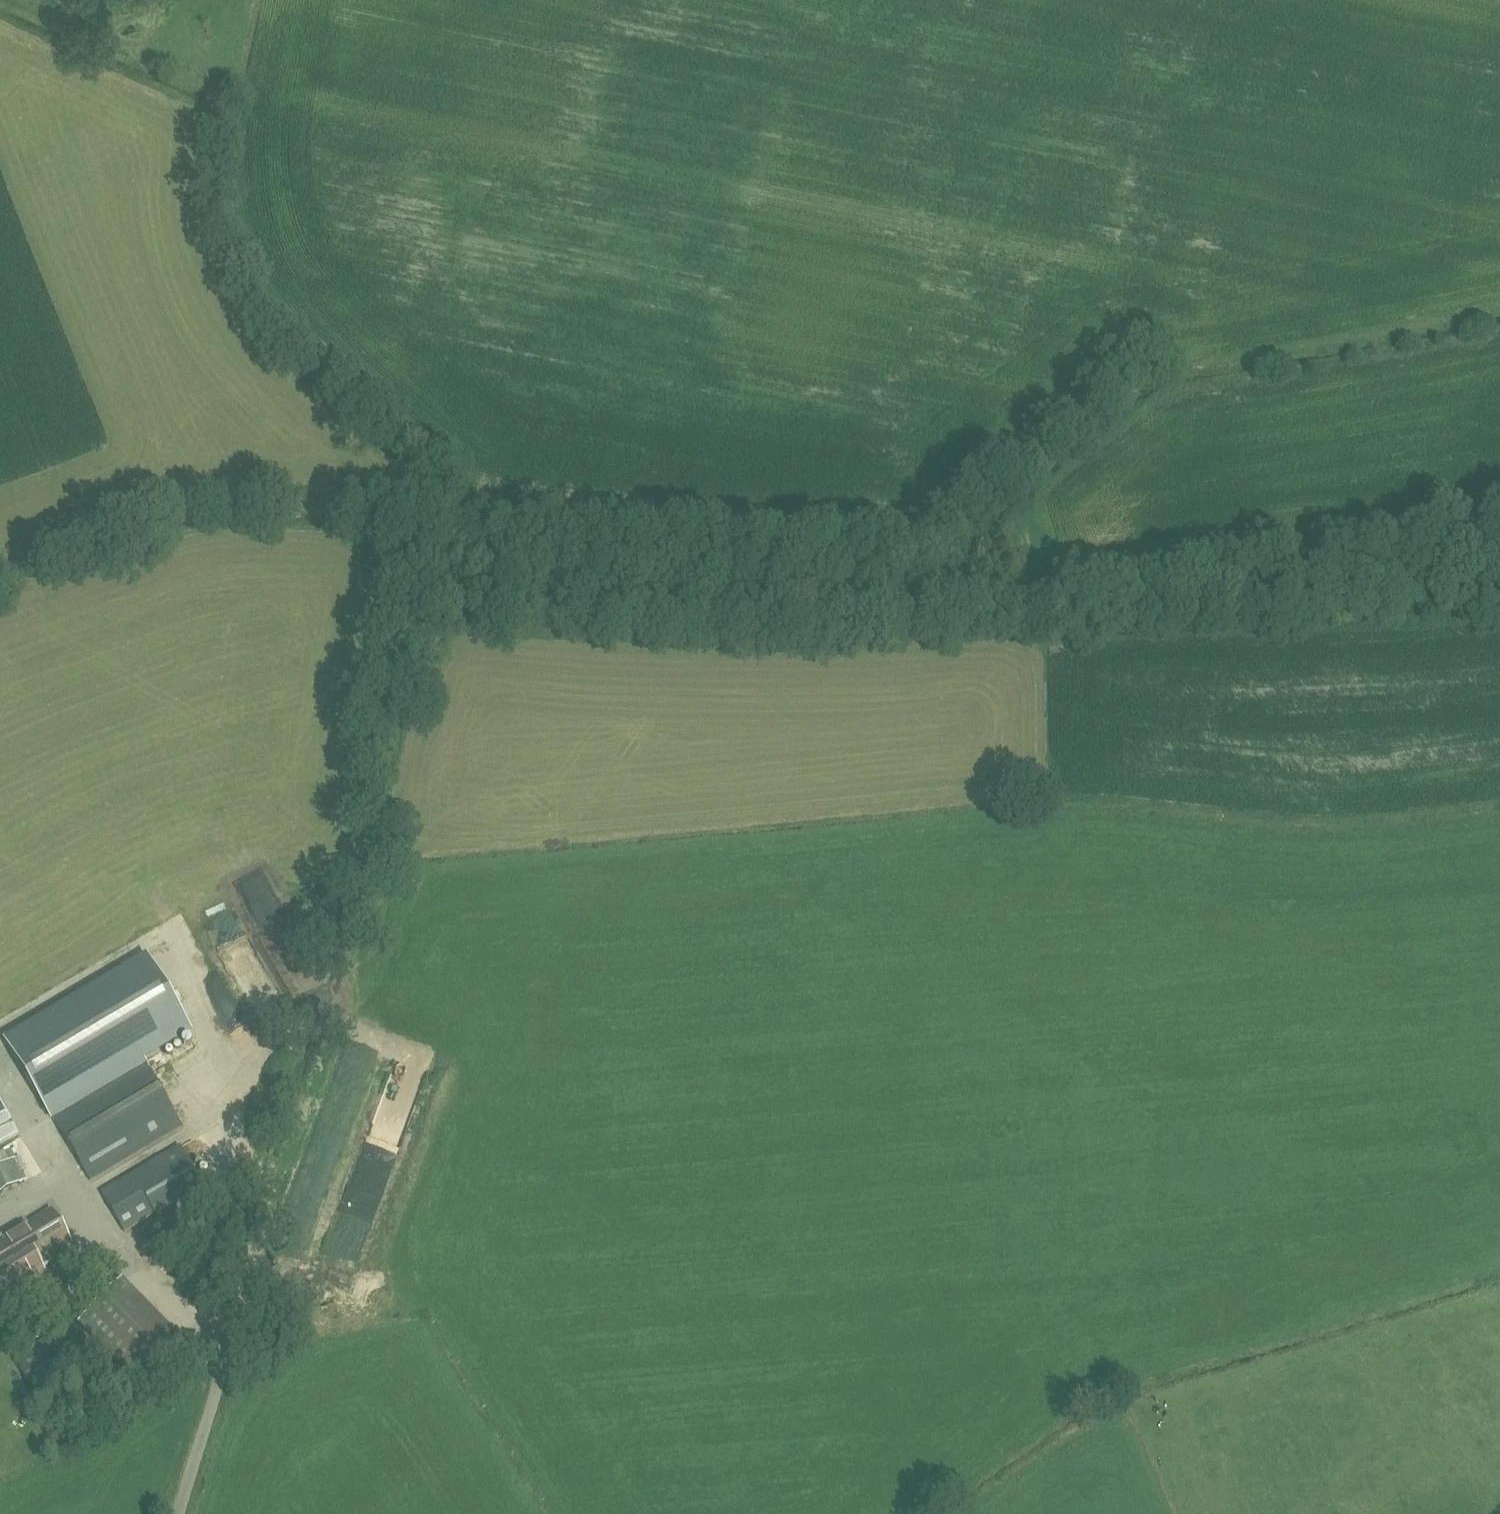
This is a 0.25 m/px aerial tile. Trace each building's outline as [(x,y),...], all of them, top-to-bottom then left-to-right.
[(90,1181),(182,1126),(140,1057),(95,1085),(82,1063),(36,1089),(90,1181)] [(6,1113),(0,1116),(0,1144),(17,1135),(6,1113)] [(181,1147),(102,1193),(124,1232),(203,1185),(181,1147)] [(28,1180),(22,1168),(23,1167),(19,1157),(9,1162),(4,1151),(0,1153),(0,1193),(28,1180)] [(51,1211),(27,1226),(25,1222),(2,1235),(4,1239),(0,1242),(0,1287),(4,1293),(43,1270),(41,1266),(49,1262),(47,1257),(70,1243),(51,1211)] [(119,1278),(74,1321),(133,1382),(178,1339),(119,1278)] [(64,1327),(14,1361),(37,1393),(86,1360),(64,1327)]
